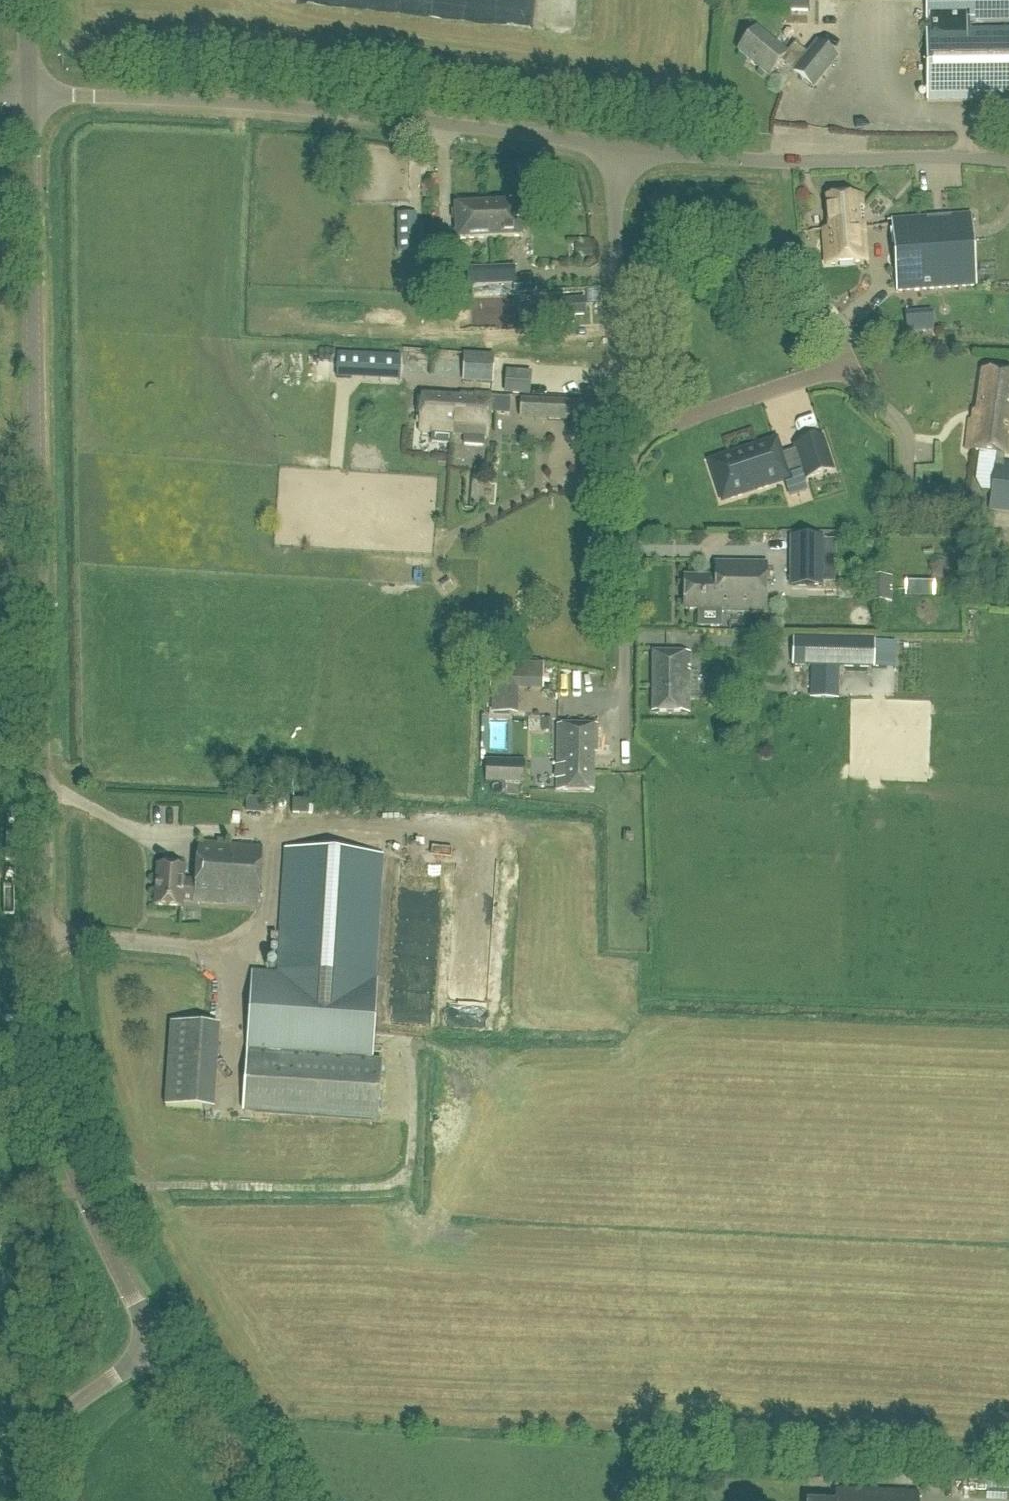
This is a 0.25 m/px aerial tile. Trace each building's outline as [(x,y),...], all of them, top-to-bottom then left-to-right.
[(583,0),(347,0),(503,24),(503,26),(577,38),(583,0)] [(926,23),(930,23),(930,31),(926,31),(927,101),(1008,100),(1008,30),(970,31),(970,22),(1008,22),(1008,0),(926,0),(926,23)] [(786,55),(755,30),(737,52),(768,78),(781,62),(812,88),(836,59),(817,43),(807,55),(795,44),(786,55)] [(826,198),(829,231),(864,228),(861,195),(826,198)] [(521,205),(494,206),(495,239),(492,239),(492,240),(522,238),(521,205)] [(495,239),(494,206),(455,208),(456,241),(492,240),(492,239),(495,239)] [(397,214),(397,253),(417,253),(417,214),(397,214)] [(977,287),(972,215),(891,221),(896,292),(977,287)] [(867,261),(864,228),(829,231),(822,232),(825,265),(867,261)] [(515,285),(514,268),(465,270),(466,287),(515,285)] [(515,297),(475,298),(476,325),(516,324),(515,297)] [(496,386),(496,368),(468,367),(467,386),(496,386)] [(533,383),(533,373),(506,372),(506,383),(533,383)] [(982,374),(976,424),(971,423),(967,452),(997,456),(990,512),(1008,514),(1008,465),(1004,465),(1005,457),(1008,457),(1008,377),(982,374)] [(508,395),(534,395),(534,385),(508,384),(508,395)] [(475,394),(475,400),(474,415),(466,414),(465,422),(454,421),(453,435),(465,436),(464,446),(484,447),(485,437),(489,438),(491,414),(510,416),(511,400),(492,399),(492,396),(475,394)] [(420,432),(453,435),(454,421),(465,422),(466,414),(474,415),(475,400),(422,396),(420,432)] [(573,402),(519,400),(518,420),(572,423),(573,402)] [(832,470),(822,440),(795,448),(796,451),(795,451),(781,455),(777,441),(754,448),(756,453),(733,461),(731,456),(709,463),(722,502),(790,480),(788,476),(801,472),(803,471),(805,479),(832,470)] [(792,537),(792,587),(827,588),(827,537),(792,537)] [(767,565),(714,565),(714,578),(686,578),(686,611),(713,611),(713,614),(766,615),(767,565)] [(895,603),(896,576),(878,576),(878,603),(895,603)] [(792,640),(791,669),(873,672),(874,643),(792,640)] [(690,712),(689,653),(652,653),(653,713),(690,712)] [(600,727),(557,727),(557,790),(593,790),(593,752),(600,752),(600,727)] [(486,761),(485,784),(524,785),(524,762),(486,761)] [(265,802),(248,801),(247,813),(264,814),(265,802)] [(261,846),(196,843),(194,880),(182,880),(183,868),(157,867),(154,907),(181,908),(181,902),(193,903),(258,906),(261,846)] [(383,856),(285,849),(277,975),(375,981),(383,856)] [(488,927),(485,906),(463,909),(466,930),(488,927)] [(465,954),(461,979),(479,981),(482,956),(465,954)] [(375,981),(277,975),(277,976),(252,974),(247,1052),(370,1061),(375,981)] [(206,1025),(170,1023),(165,1107),(201,1109),(206,1025)] [(370,1061),(247,1052),(243,1112),(376,1121),(380,1062),(370,1061)] [(835,1491),(835,1500),(918,1500),(918,1494),(835,1491)]
